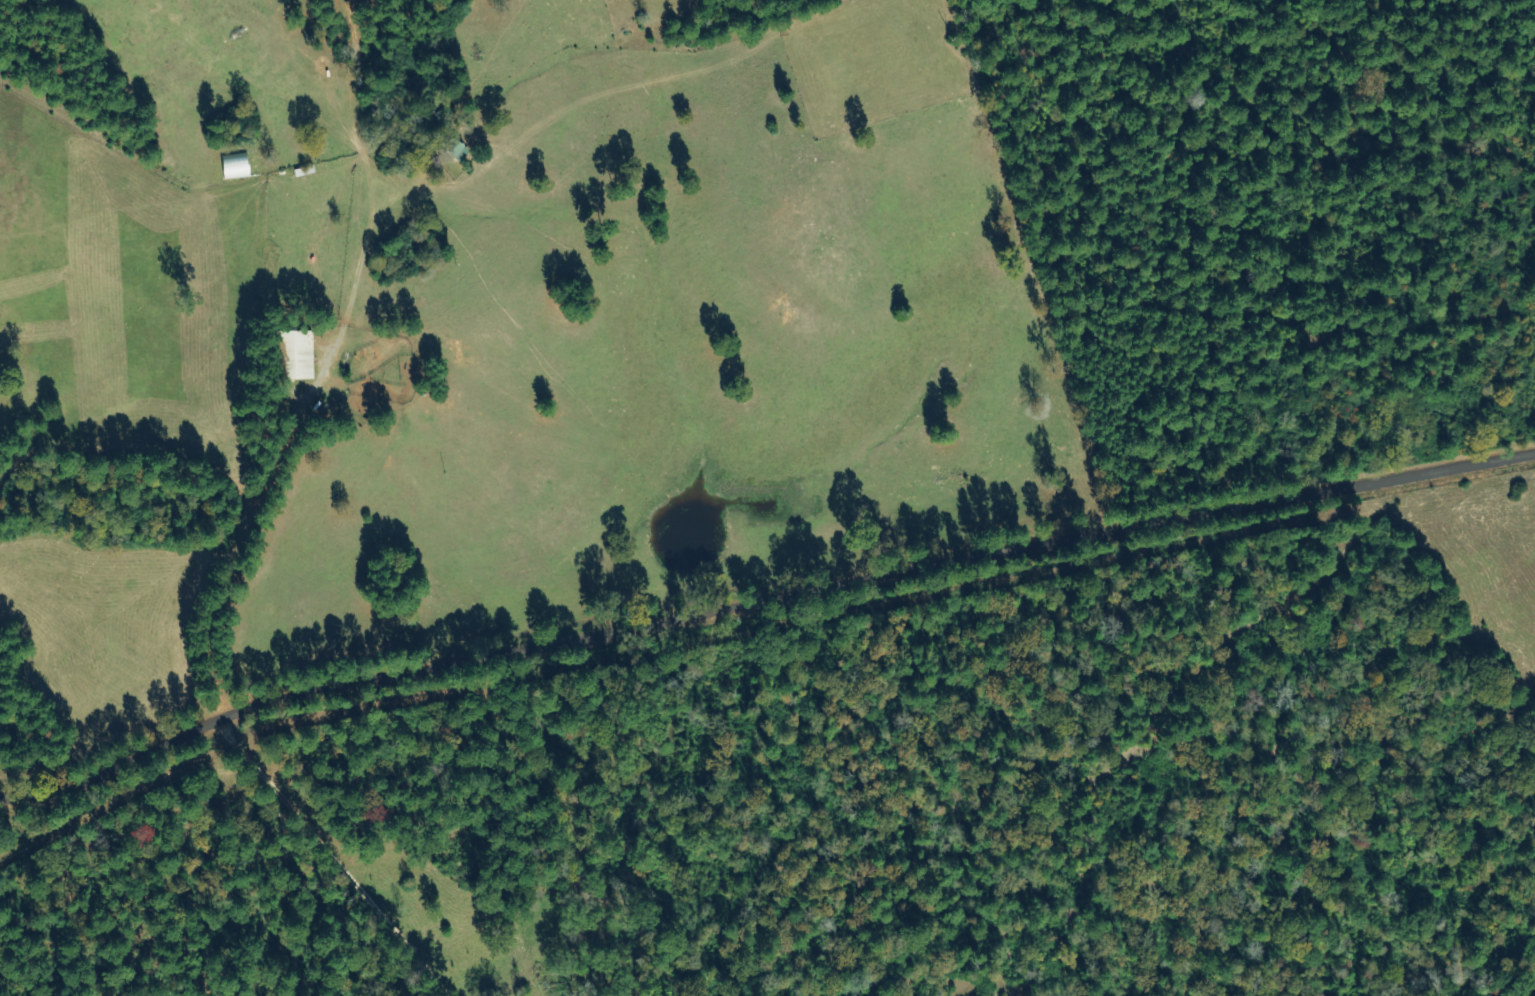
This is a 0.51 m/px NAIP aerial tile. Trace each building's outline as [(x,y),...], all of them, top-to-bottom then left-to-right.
[(467,154),(457,142),(446,152),(456,164),(467,154)] [(311,380),(309,331),(277,332),(278,380),(311,380)]
